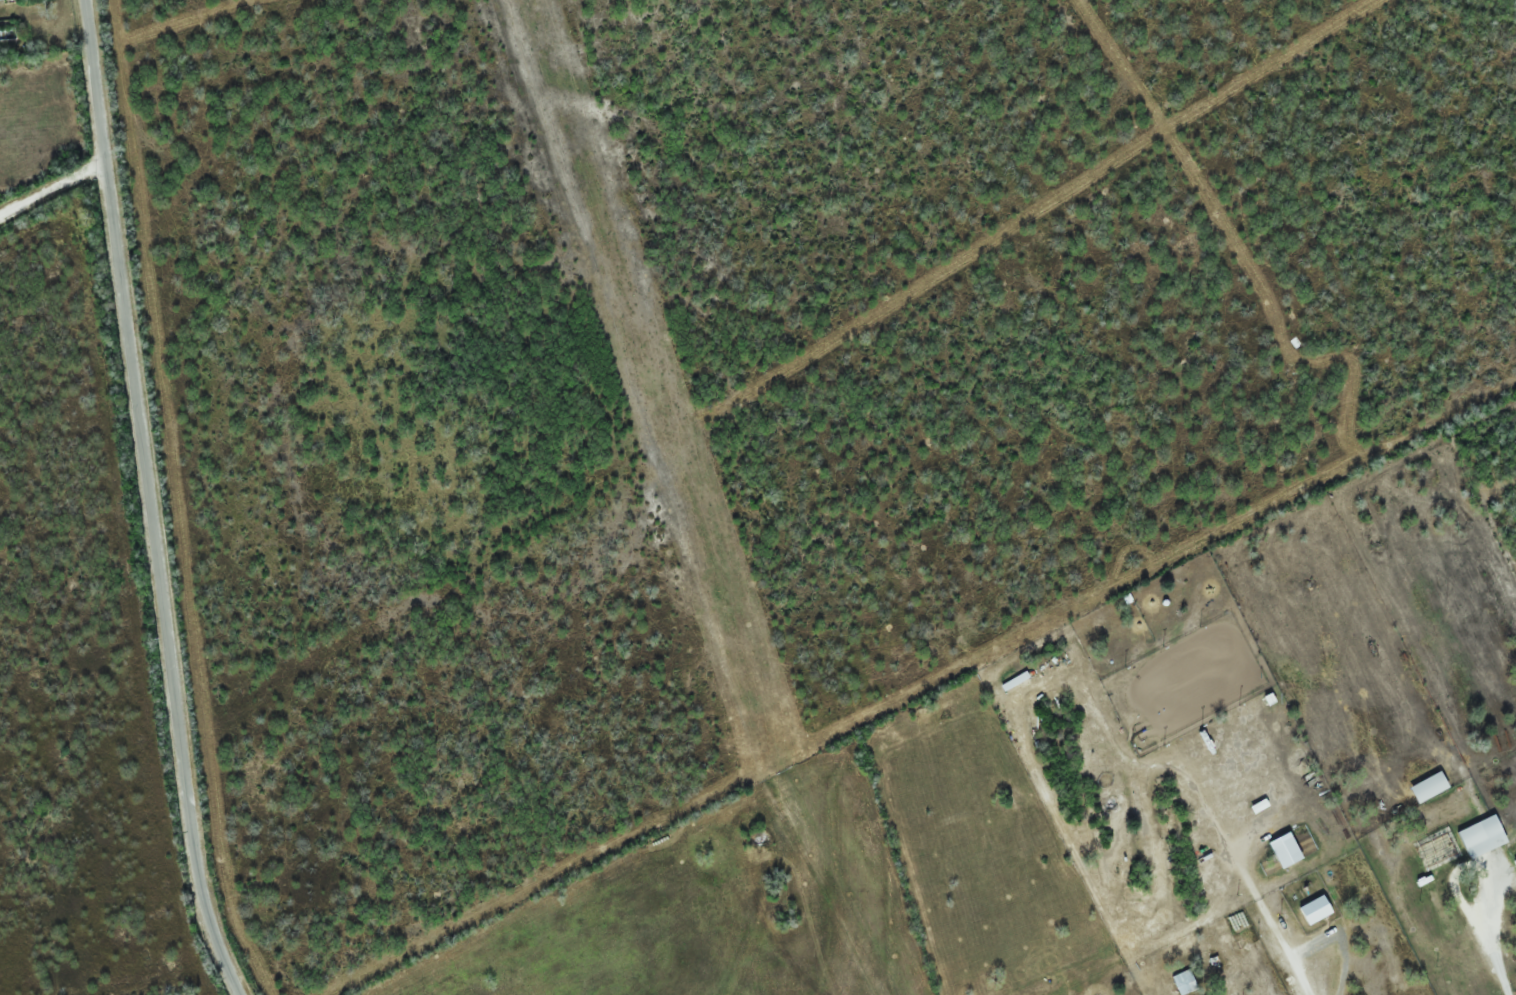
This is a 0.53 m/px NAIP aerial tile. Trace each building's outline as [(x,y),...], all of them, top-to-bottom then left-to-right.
[(1451,787),(1442,770),(1410,787),(1419,804),(1451,787)] [(1458,830),(1469,858),(1508,843),(1497,815),(1458,830)] [(1333,912),(1324,895),(1300,908),(1309,925),(1333,912)] [(1189,969),(1172,977),(1179,994),(1181,994),(1197,988),(1189,969)] [(1236,978),(1229,978),(1230,994),(1237,994),(1236,978)]
